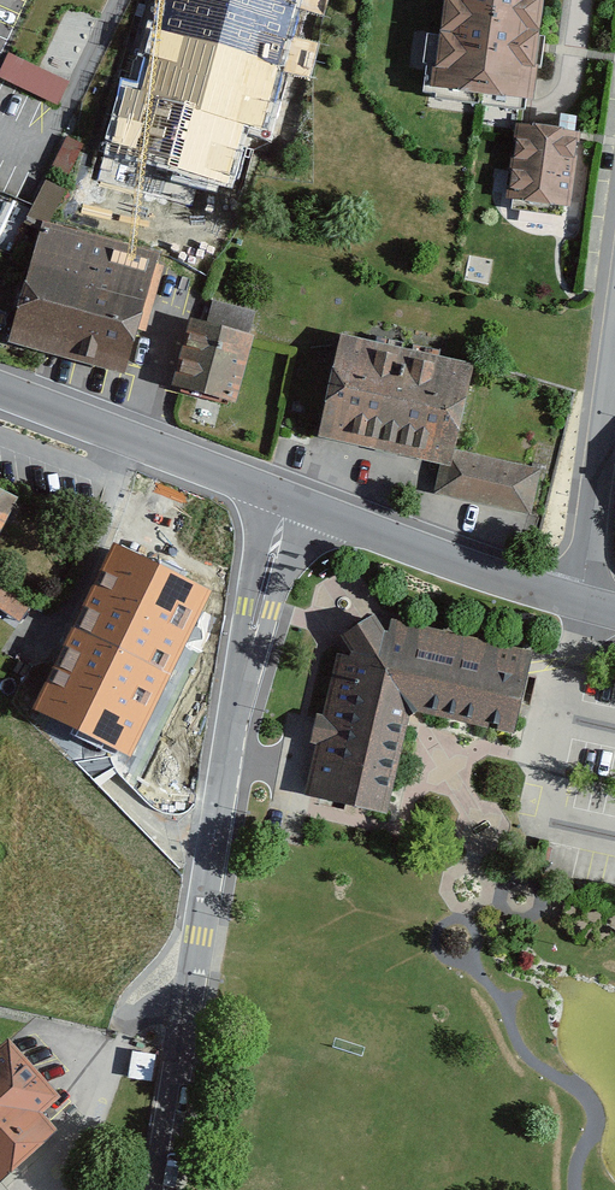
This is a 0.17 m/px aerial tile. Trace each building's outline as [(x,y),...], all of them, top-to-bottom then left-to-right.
[(442,80),(534,92),(547,0),(453,0),(442,80)] [(9,54),(0,74),(0,83),(57,109),(69,82),(9,54)] [(578,135),(523,128),(514,195),(569,202),(578,135)] [(82,144),(69,137),(55,167),(69,173),(82,144)] [(62,190),(49,183),(33,214),(47,220),(62,190)] [(7,252),(29,205),(0,191),(0,249),(7,252)] [(156,255),(44,225),(14,336),(126,366),(156,255)] [(253,336),(195,321),(179,382),(237,398),(253,336)] [(470,365),(348,338),(326,433),(449,461),(470,365)] [(542,469),(455,450),(445,493),(532,512),(542,469)] [(0,496),(0,556),(23,507),(0,496)] [(211,591),(114,545),(75,627),(172,673),(211,591)] [(25,626),(38,611),(0,589),(0,608),(25,626)] [(381,618),(353,636),(361,648),(358,658),(346,655),(328,733),(318,732),(305,792),(380,811),(402,714),(414,707),(510,729),(525,654),(402,621),(400,634),(391,634),(381,618)] [(172,673),(75,627),(34,708),(131,756),(172,673)] [(7,1184),(61,1135),(47,1120),(66,1102),(17,1049),(0,1064),(0,1176),(7,1184)]
